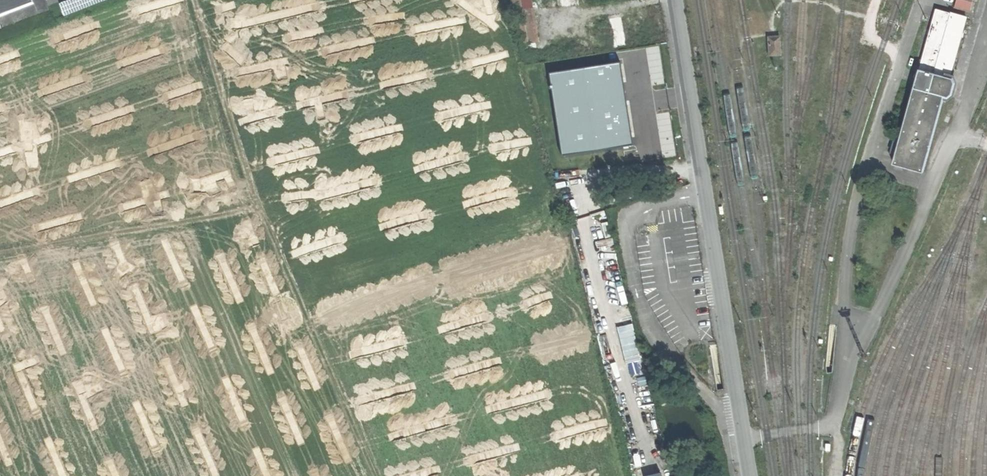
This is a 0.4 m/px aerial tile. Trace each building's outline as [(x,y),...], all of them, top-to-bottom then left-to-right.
[(35,1),(35,0),(0,0),(0,15),(35,1)] [(974,0),(958,0),(956,7),(971,11),(974,0)] [(938,8),(921,69),(936,72),(937,69),(954,73),(969,16),(938,8)] [(516,12),(519,29),(531,27),(528,10),(516,12)] [(615,48),(630,46),(626,14),(594,18),(595,31),(613,29),(615,48)] [(768,40),(769,58),(780,57),(780,39),(768,40)] [(617,63),(549,73),(562,156),(631,145),(633,145),(620,63),(617,63)] [(895,163),(925,170),(946,95),(951,96),(954,92),(957,82),(955,77),(936,72),(921,69),(895,163)] [(627,363),(643,360),(637,323),(620,326),(627,363)]
